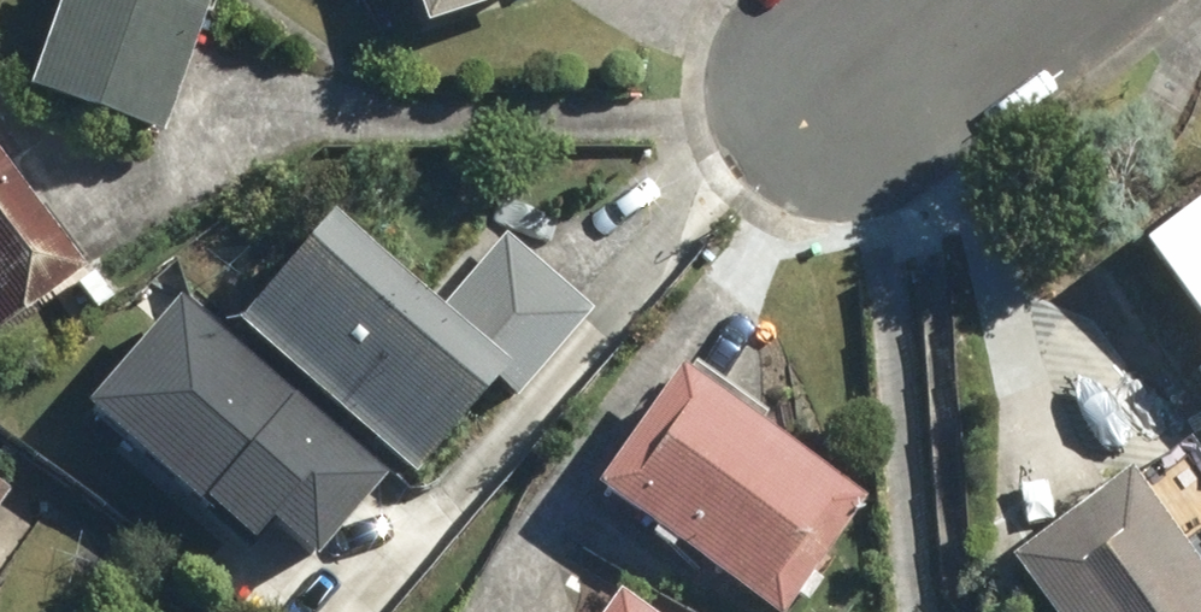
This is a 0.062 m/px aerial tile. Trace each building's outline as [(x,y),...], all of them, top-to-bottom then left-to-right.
[(22,95),(158,144),(210,0),(57,0),(22,95)] [(418,31),(519,0),(408,0),(418,31)] [(79,278),(0,168),(0,334),(79,278)] [(1136,239),(1200,327),(1200,191),(1136,239)] [(340,206),(243,318),(422,473),(506,376),(531,398),(612,306),(516,223),(449,300),(340,206)] [(386,472),(183,298),(99,395),(257,531),(275,510),(319,548),(386,472)] [(1193,353),(1200,365),(1200,347),(1193,353)] [(592,490),(761,611),(791,611),(869,504),(680,369),(592,490)] [(1116,473),(999,562),(1037,611),(1200,611),(1200,585),(1116,473)] [(600,611),(638,611),(613,594),(600,611)]
